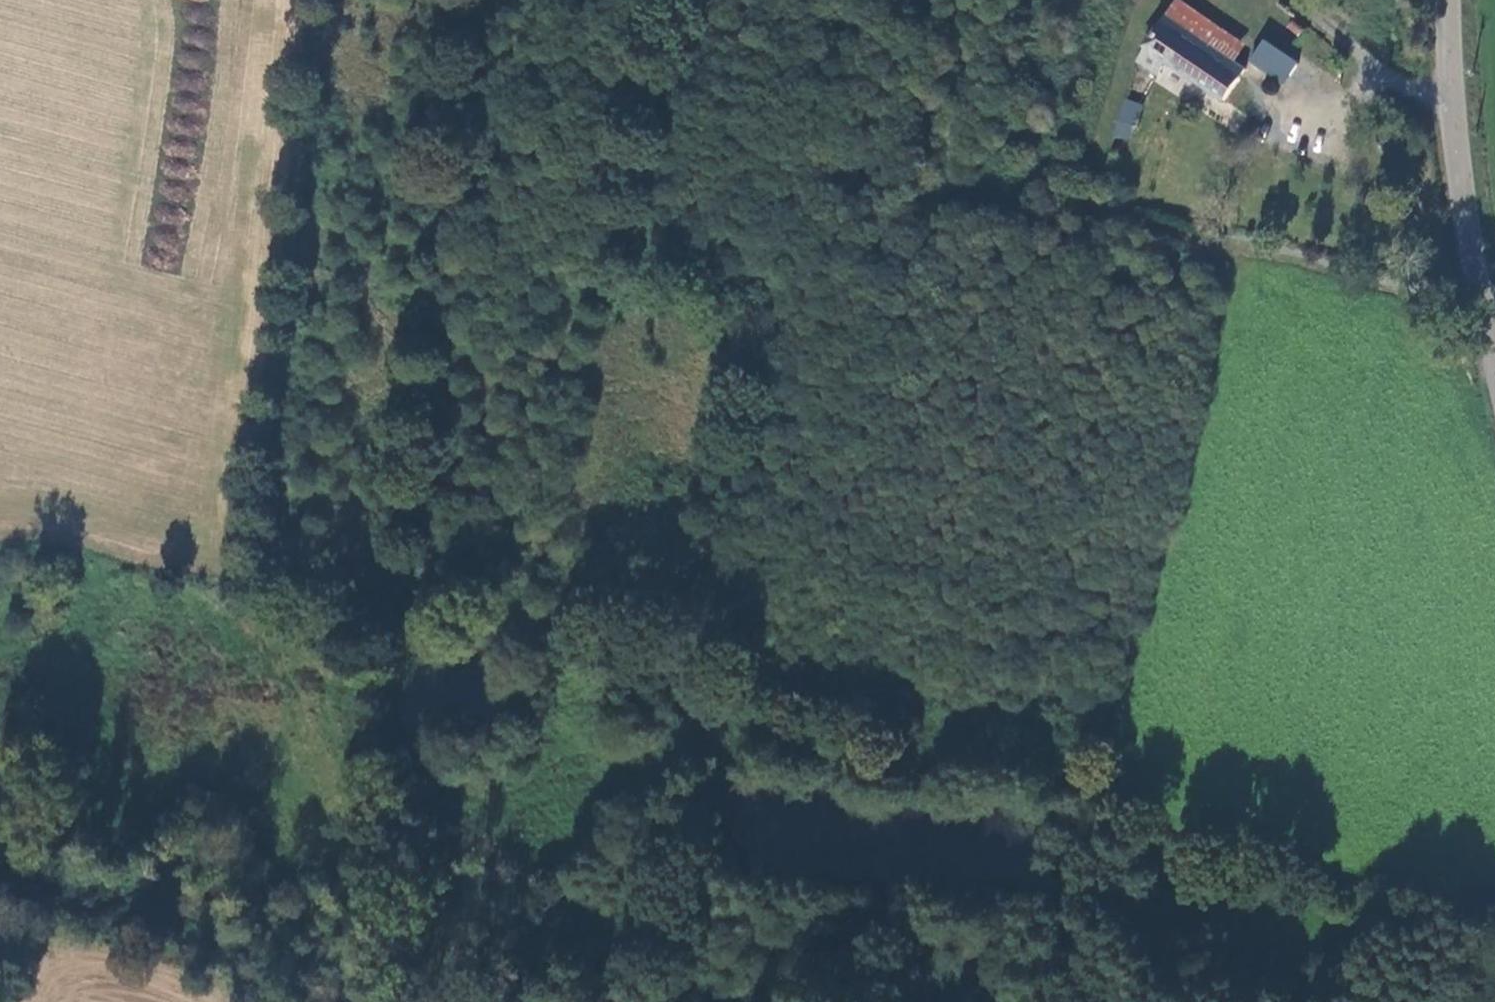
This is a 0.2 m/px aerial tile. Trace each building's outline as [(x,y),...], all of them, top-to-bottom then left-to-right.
[(1167,15),(1233,61),(1244,45),(1180,0),(1178,0),(1167,15)] [(1233,61),(1167,15),(1135,62),(1157,77),(1167,62),(1225,102),(1247,71),(1233,61)] [(1263,42),(1248,64),(1282,88),(1297,66),(1263,42)] [(1111,136),(1130,141),(1141,103),(1122,98),(1111,136)]
